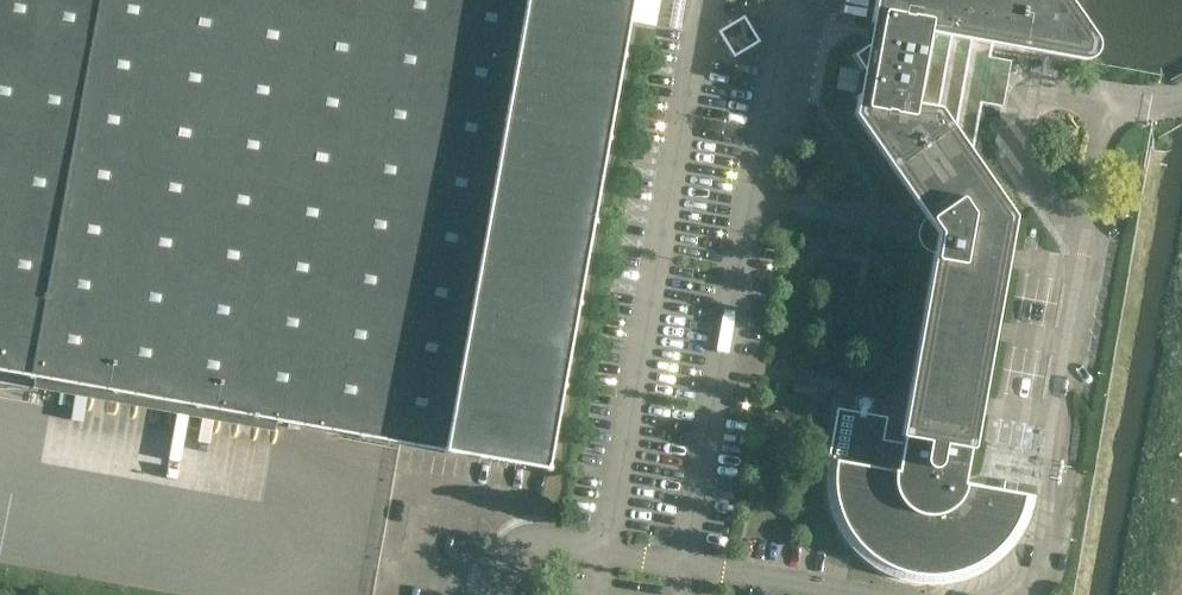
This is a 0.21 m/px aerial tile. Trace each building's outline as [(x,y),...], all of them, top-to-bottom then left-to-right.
[(607,142),(610,140),(610,138),(609,135),(622,60),(625,58),(625,56),(624,53),(633,0),(0,0),(0,371),(28,376),(30,378),(33,379),(35,377),(58,381),(58,379),(71,381),(71,383),(77,385),(78,382),(91,385),(90,387),(96,388),(97,386),(110,388),(109,390),(112,391),(114,393),(116,394),(119,392),(122,393),(122,390),(135,393),(135,395),(140,396),(141,394),(154,396),(154,398),(159,399),(160,397),(173,399),(173,402),(179,403),(179,400),(192,403),(192,405),(194,406),(196,408),(199,409),(201,407),(204,407),(204,405),(217,407),(217,410),(223,411),(223,408),(236,411),(236,413),(242,414),(242,412),(255,414),(255,417),(261,418),(261,415),(274,418),(274,420),(277,420),(278,423),(281,423),(283,422),(359,435),(361,438),(364,438),(366,437),(443,450),(445,453),(448,453),(450,452),(544,468),(546,471),(548,471),(551,470),(551,467),(549,465),(563,389),(565,388),(566,385),(564,382),(578,307),(580,305),(581,303),(579,300),(593,224),(595,223),(595,220),(594,218),(607,142)] [(632,21),(656,25),(660,0),(636,0),(632,21)] [(872,20),(874,23),(881,24),(880,29),(887,30),(885,40),(878,39),(876,52),(872,52),(867,45),(852,56),(862,71),(869,66),(873,67),(868,95),(861,94),(858,96),(855,115),(937,234),(902,434),(904,437),(903,443),(883,439),(887,418),(836,410),(826,463),(827,463),(845,541),(913,583),(990,565),(1034,498),(1035,496),(1016,492),(1018,483),(1005,481),(1003,490),(965,483),(971,449),(974,447),(980,417),(1016,217),(973,154),(992,45),(1042,54),(1045,52),(1046,51),(1055,0),(875,0),(872,20)] [(735,57),(761,41),(745,15),(719,31),(735,57)]
